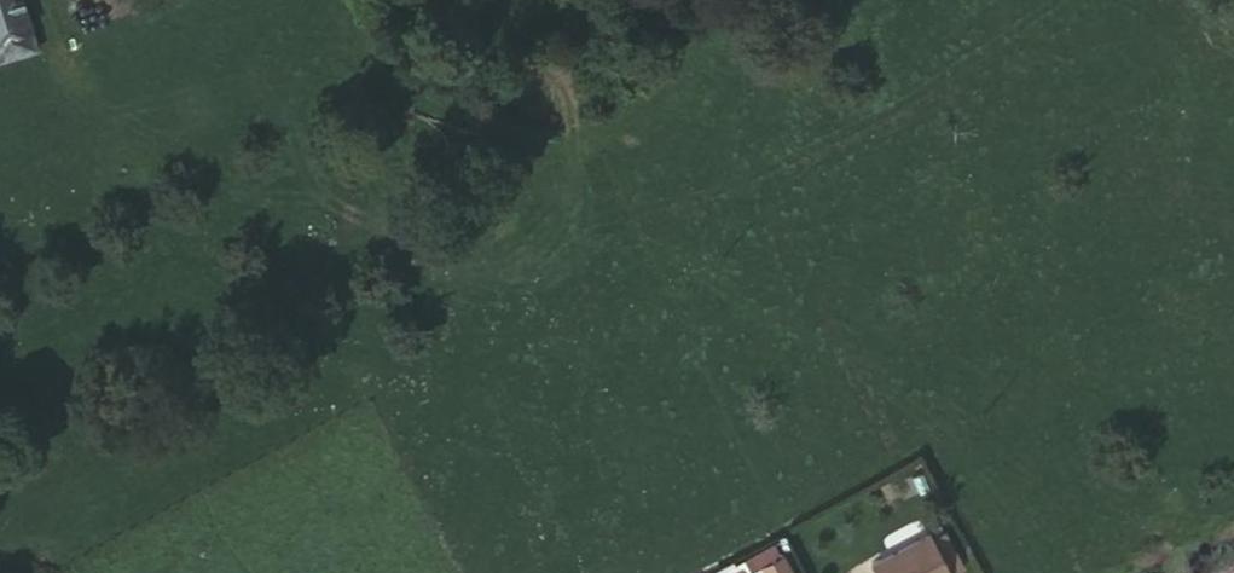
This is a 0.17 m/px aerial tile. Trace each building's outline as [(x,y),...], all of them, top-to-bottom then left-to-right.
[(22,0),(0,0),(0,48),(34,38),(22,0)] [(941,536),(881,566),(884,572),(960,572),(941,536)] [(785,554),(766,564),(771,572),(796,572),(785,554)] [(746,564),(728,572),(750,572),(746,564)]
